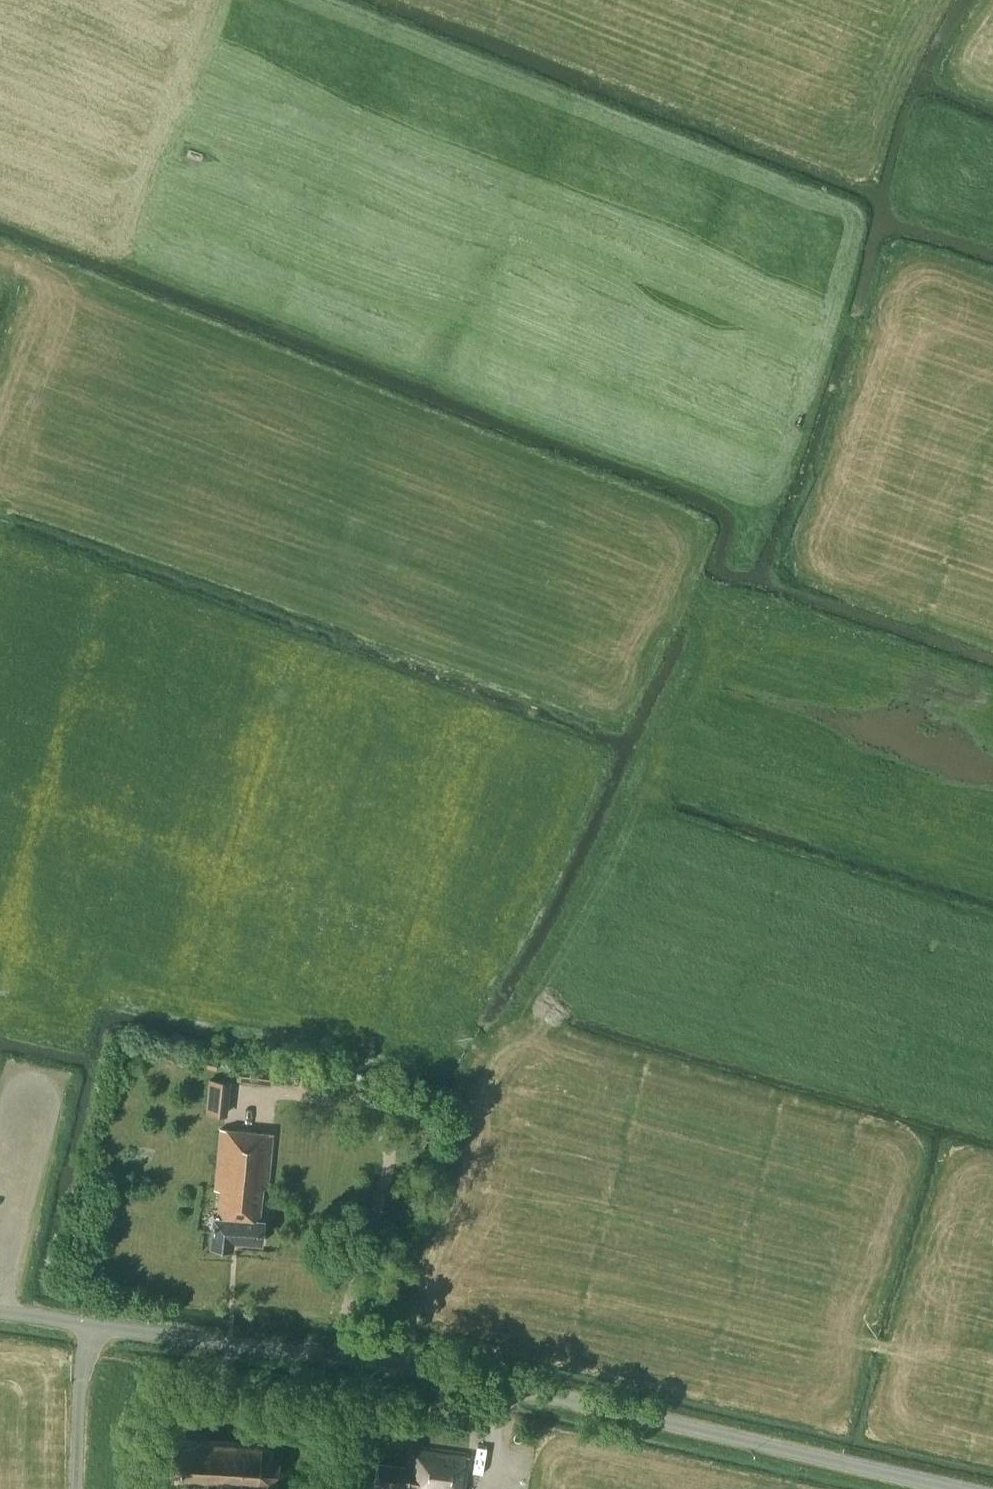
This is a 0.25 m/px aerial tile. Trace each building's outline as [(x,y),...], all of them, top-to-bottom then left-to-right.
[(217,1060),(206,1058),(204,1066),(215,1069),(217,1060)] [(227,1112),(232,1078),(213,1076),(208,1109),(227,1112)] [(213,1216),(210,1245),(232,1247),(233,1239),(261,1242),(263,1219),(259,1219),(263,1180),(270,1181),(272,1134),(220,1129),(213,1188),(219,1188),(216,1216),(213,1216)] [(172,1441),(171,1477),(258,1484),(270,1480),(278,1471),(279,1459),(273,1449),(261,1443),(172,1441)] [(374,1487),(387,1488),(460,1488),(464,1454),(410,1447),(407,1467),(377,1463),(374,1487)]
